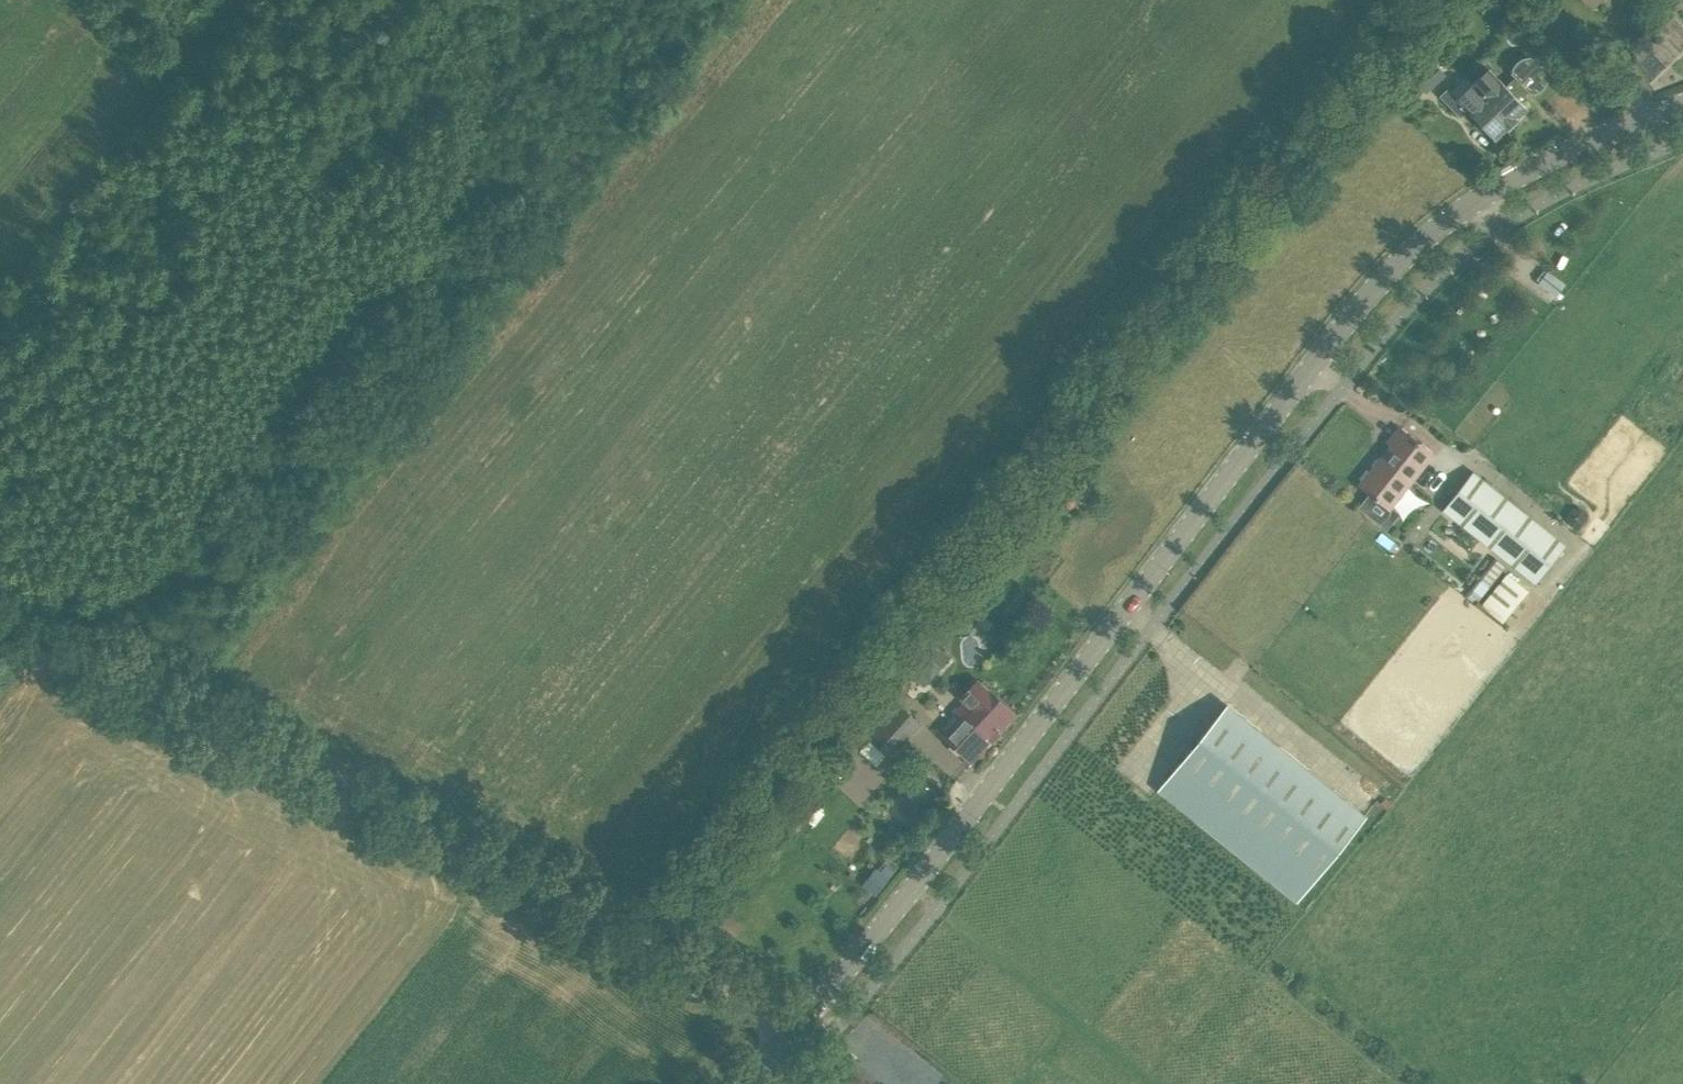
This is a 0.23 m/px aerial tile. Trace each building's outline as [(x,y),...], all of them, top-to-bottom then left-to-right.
[(1474,83),(1473,84),(1511,124),(1512,124),(1514,122),(1516,120),(1528,109),(1521,102),(1528,91),(1530,93),(1533,93),(1536,92),(1539,91),(1542,89),(1544,87),(1546,85),(1547,82),(1548,79),(1549,76),(1549,73),(1548,70),(1547,67),(1545,64),(1543,62),(1541,60),(1538,58),(1535,57),(1532,56),(1529,56),(1526,56),(1523,57),(1520,59),(1517,61),(1516,63),(1514,65),(1513,68),(1512,70),(1511,73),(1515,77),(1506,85),(1497,76),(1491,69),(1490,68),(1479,79),(1475,82),(1474,83)] [(1421,67),(1410,79),(1426,94),(1437,83),(1421,67)] [(1448,87),(1440,95),(1460,116),(1467,110),(1469,112),(1495,139),(1507,128),(1511,124),(1473,84),(1458,98),(1448,87)] [(1540,283),(1556,296),(1565,285),(1548,272),(1540,283)] [(1389,508),(1433,454),(1400,428),(1389,442),(1392,444),(1360,484),(1375,496),(1375,497),(1377,499),(1378,498),(1389,508)] [(1534,584),(1564,547),(1536,525),(1472,474),(1443,513),(1506,561),(1534,584)] [(1571,509),(1565,517),(1569,525),(1579,526),(1581,524),(1585,519),(1581,510),(1571,509)] [(1496,558),(1466,595),(1476,603),(1505,565),(1496,558)] [(1502,622),(1528,590),(1507,573),(1481,605),(1502,622)] [(951,658),(937,645),(928,655),(942,668),(951,658)] [(926,657),(911,674),(925,686),(940,670),(926,657)] [(972,763),(1016,715),(978,679),(961,697),(966,702),(938,732),(972,763)] [(892,759),(923,725),(896,700),(865,734),(892,759)] [(1299,904),(1368,819),(1231,708),(1162,794),(1299,904)] [(892,879),(880,869),(865,887),(878,897),(892,879)]
